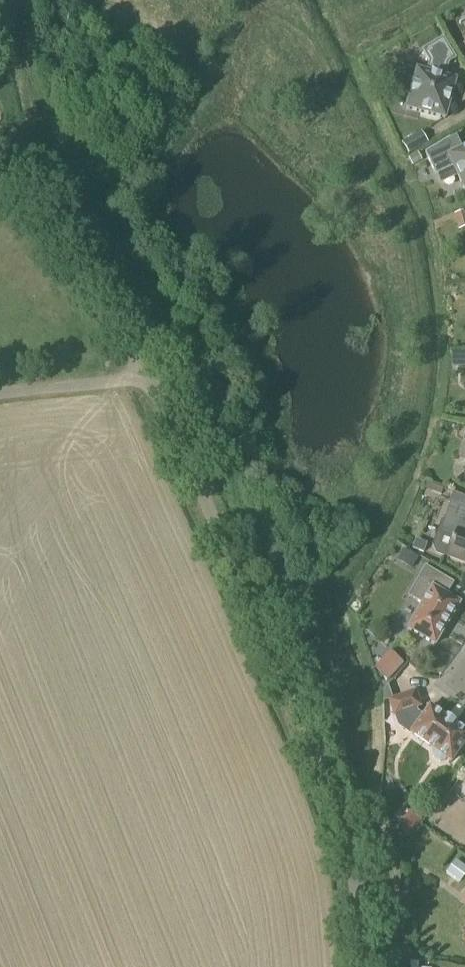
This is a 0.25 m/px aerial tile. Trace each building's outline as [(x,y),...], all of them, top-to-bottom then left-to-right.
[(441,78),(444,67),(456,60),(443,39),(422,52),(429,63),(426,73),(416,71),(405,69),(395,106),(406,108),(406,109),(444,120),(455,81),(441,78)] [(421,131),(401,143),(407,154),(427,143),(421,131)] [(455,153),(450,142),(425,154),(435,176),(453,168),(464,192),(464,148),(455,153)] [(453,214),(458,231),(464,229),(464,217),(464,212),(453,214)] [(438,534),(447,557),(464,564),(464,511),(449,505),(443,521),(438,534)] [(435,646),(459,604),(445,596),(453,584),(425,568),(408,597),(422,605),(407,630),(435,646)] [(454,586),(464,594),(464,582),(460,579),(454,586)] [(388,674),(405,658),(394,646),(377,663),(388,674)] [(382,692),(383,704),(389,702),(394,716),(406,712),(408,720),(416,726),(411,734),(434,750),(432,753),(433,758),(439,762),(444,761),(446,759),(451,763),(464,743),(464,733),(429,708),(423,716),(418,713),(416,709),(420,707),(415,692),(413,693),(405,668),(382,692)] [(446,874),(460,884),(464,877),(464,868),(456,861),(446,874)]
